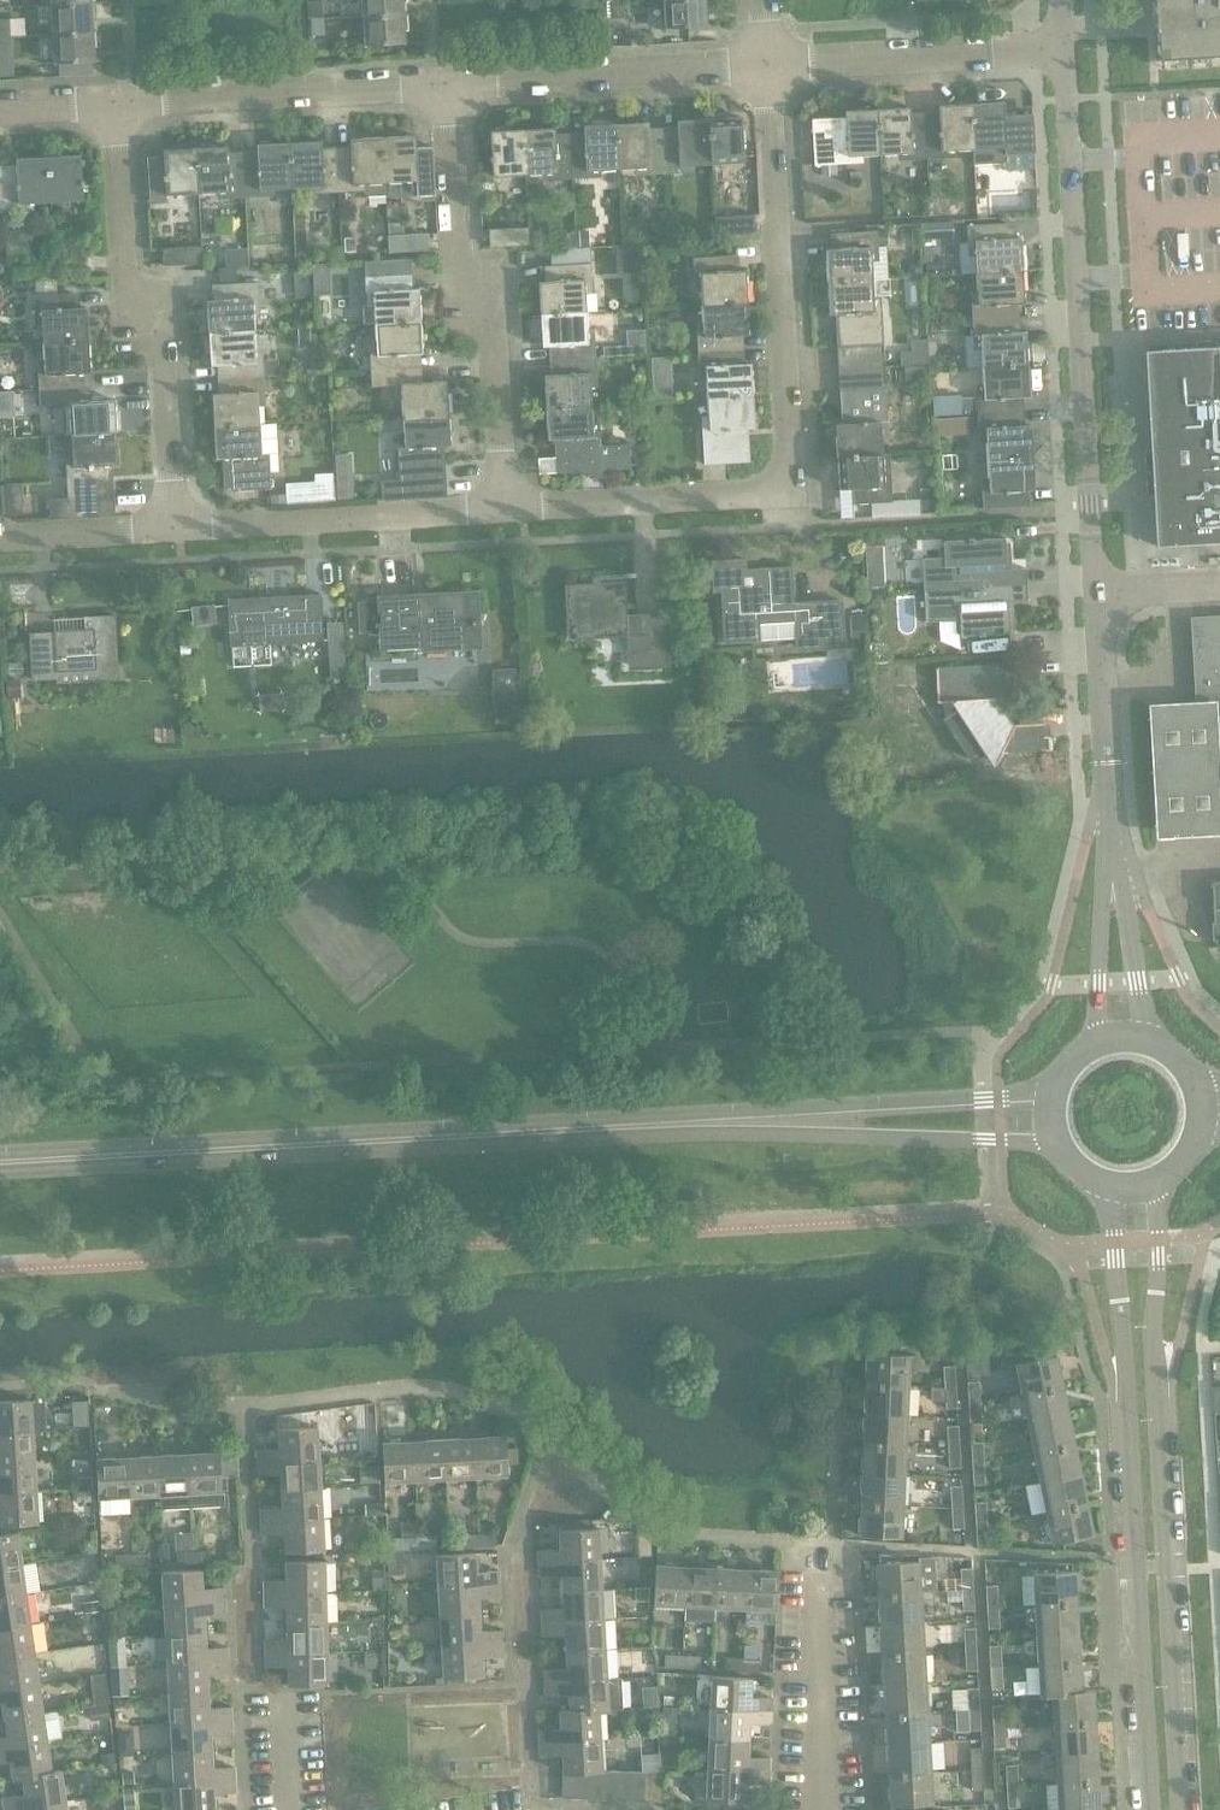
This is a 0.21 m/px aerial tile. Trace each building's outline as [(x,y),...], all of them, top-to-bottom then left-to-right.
[(361,16),(403,14),(403,13),(403,2),(407,2),(407,0),(360,0),(361,16)] [(664,28),(706,26),(706,13),(710,13),(709,0),(663,0),(664,28)] [(1158,59),(1219,55),(1219,0),(1154,0),(1154,1),(1153,1),(1153,3),(1154,3),(1155,15),(1154,15),(1154,16),(1155,16),(1155,30),(1156,30),(1158,59)] [(623,1),(612,2),(613,19),(624,18),(623,1)] [(91,3),(50,5),(51,34),(93,32),(93,31),(92,20),(97,20),(96,2),(91,2),(91,3)] [(311,2),(312,19),(322,19),(321,2),(311,2)] [(403,14),(361,16),(363,46),(405,43),(404,31),(409,31),(408,13),(403,13),(403,14)] [(0,37),(11,37),(10,19),(0,20),(0,32),(0,37)] [(322,19),(312,19),(313,36),(323,35),(322,19)] [(93,32),(51,34),(53,64),(61,63),(91,61),(99,61),(99,60),(95,60),(94,49),(99,49),(97,31),(93,31),(93,32)] [(11,37),(0,37),(1,54),(12,54),(11,37)] [(91,61),(61,63),(62,76),(92,75),(91,61)] [(1003,102),(971,104),(974,148),(975,164),(1005,162),(1005,154),(1035,152),(1033,113),(1004,115),(1003,102)] [(940,119),(925,119),(927,158),(943,157),(943,150),(974,148),(971,104),(939,106),(940,119)] [(910,107),(878,109),(880,154),(911,152),(912,159),(927,158),(925,119),(910,120),(910,107)] [(880,154),(878,109),(846,111),(846,124),(813,126),(815,165),(822,164),(837,163),(850,163),(850,156),(880,154)] [(742,117),(710,119),(712,163),(744,162),(742,117)] [(679,133),(664,134),(666,173),(682,172),(682,165),(712,163),(710,119),(678,121),(679,133)] [(648,122),(616,124),(619,169),(650,167),(650,174),(666,173),(664,134),(649,135),(648,122)] [(585,139),(570,140),(573,179),(589,178),(588,171),(619,169),(616,124),(584,126),(585,139)] [(555,128),(523,130),(526,174),(556,172),(557,180),(573,179),(570,140),(556,141),(555,128)] [(526,174),(523,130),(491,131),(494,176),(526,174)] [(415,136),(383,138),(385,182),(417,180),(418,201),(435,200),(433,152),(416,153),(415,136)] [(351,152),(337,153),(339,192),(355,191),(355,184),(364,183),(364,192),(368,196),(386,195),(385,182),(383,138),(351,139),(351,152)] [(321,141),(289,143),(292,187),(323,186),(323,193),(339,192),(337,153),(322,154),(321,141)] [(258,158),(243,158),(246,197),(262,196),(261,189),(292,187),(289,143),(257,145),(258,158)] [(228,146),(196,148),(199,193),(229,191),(230,198),(246,197),(243,158),(229,159),(228,146)] [(199,193),(196,148),(164,150),(167,195),(199,193)] [(80,155),(48,157),(51,201),(83,199),(80,155)] [(17,171),(2,172),(5,211),(21,210),(20,203),(51,201),(48,157),(16,159),(17,171)] [(837,163),(822,164),(823,176),(837,175),(837,163)] [(755,215),(715,217),(716,234),(755,232),(755,215)] [(954,222),(924,223),(925,240),(934,239),(955,238),(954,222)] [(976,242),(978,273),(1022,270),(1020,238),(1008,239),(1007,223),(968,226),(969,243),(976,242)] [(530,245),(529,228),(490,230),(491,247),(530,245)] [(589,231),(579,232),(580,246),(590,245),(589,231)] [(826,249),(828,281),(873,279),(871,248),(878,248),(878,245),(877,232),(877,231),(838,233),(839,249),(826,249)] [(889,231),(877,232),(878,245),(888,244),(890,244),(889,231)] [(25,232),(8,233),(9,252),(26,251),(25,232)] [(427,233),(388,236),(389,253),(428,251),(427,233)] [(577,233),(560,234),(561,248),(577,247),(577,233)] [(356,238),(346,238),(346,252),(356,251),(356,238)] [(163,249),(164,265),(203,263),(202,246),(163,249)] [(640,247),(624,247),(624,261),(640,260),(640,247)] [(55,272),(94,270),(93,253),(54,255),(55,272)] [(701,274),(703,305),(748,302),(746,270),(733,271),(732,255),(693,257),(694,274),(701,274)] [(374,293),(376,324),(420,321),(419,289),(406,290),(405,274),(404,261),(365,263),(366,276),(367,293),(374,293)] [(935,261),(928,262),(929,274),(944,273),(944,261),(935,261)] [(540,282),(541,314),(586,312),(584,281),(591,280),(591,263),(551,266),(552,281),(540,282)] [(309,270),(294,271),(295,285),(310,283),(309,270)] [(972,304),(973,320),(1012,318),(1011,303),(1024,302),(1022,270),(978,273),(979,304),(972,304)] [(873,279),(828,281),(830,313),(843,313),(845,346),(884,344),(882,309),(874,310),(873,279)] [(208,301),(209,333),(254,330),(252,300),(260,299),(259,282),(220,285),(220,300),(208,301)] [(42,312),(44,343),(88,340),(87,308),(74,309),(73,293),(34,295),(35,312),(42,312)] [(697,336),(698,352),(737,350),(737,335),(749,334),(748,302),(703,305),(705,335),(697,336)] [(586,312),(541,314),(543,346),(556,345),(557,360),(596,358),(595,342),(588,342),(586,312)] [(1012,318),(973,320),(974,336),(981,336),(983,366),(1028,364),(1026,332),(1013,332),(1012,318)] [(370,355),(371,371),(410,368),(409,354),(422,353),(420,321),(376,324),(377,354),(370,355)] [(311,329),(299,329),(300,346),(312,345),(311,329)] [(254,330),(209,333),(211,365),(224,364),(225,379),(264,377),(263,361),(256,361),(254,330)] [(38,374),(39,390),(78,387),(77,373),(90,372),(88,340),(44,343),(46,373),(38,374)] [(1148,350),(1145,351),(1156,546),(1219,543),(1219,369),(1219,346),(1148,350)] [(737,350),(698,352),(699,368),(706,367),(708,398),(753,396),(751,364),(738,364),(737,350)] [(914,351),(903,352),(903,365),(930,363),(929,350),(914,351)] [(673,357),(654,358),(654,374),(673,374),(673,357)] [(545,375),(547,407),(591,405),(590,374),(597,374),(596,358),(557,360),(558,375),(545,375)] [(978,398),(978,413),(1017,411),(1017,397),(1029,396),(1028,364),(983,366),(985,397),(978,398)] [(410,368),(371,371),(372,386),(402,385),(404,415),(448,413),(447,381),(411,383),(410,368)] [(213,394),(215,426),(260,424),(258,393),(265,393),(264,377),(225,379),(226,394),(213,394)] [(78,387),(39,390),(40,405),(70,404),(72,434),(117,432),(115,400),(79,402),(78,387)] [(836,425),(838,457),(883,454),(881,423),(888,423),(886,388),(847,390),(849,424),(836,425)] [(753,396),(708,398),(710,429),(703,429),(705,464),(744,462),(742,428),(755,428),(753,396)] [(976,398),(964,398),(965,411),(977,411),(976,398)] [(591,405),(547,407),(549,439),(561,439),(563,472),(589,471),(602,470),(601,446),(599,411),(592,412),(591,405)] [(646,409),(636,409),(637,423),(647,423),(646,409)] [(1017,411),(978,413),(979,429),(987,429),(988,461),(1033,458),(1031,425),(1018,426),(1017,411)] [(400,480),(382,481),(383,501),(440,497),(437,446),(445,445),(450,445),(448,413),(404,415),(405,433),(406,446),(398,447),(400,480)] [(277,423),(260,424),(215,426),(217,458),(229,458),(231,491),(271,489),(270,472),(280,471),(277,423)] [(117,432),(72,434),(73,465),(66,466),(68,499),(50,500),(51,519),(108,516),(105,465),(118,464),(117,432)] [(602,470),(589,471),(590,478),(602,478),(603,478),(602,470),(631,469),(630,445),(601,446),(602,470)] [(883,454),(838,457),(840,489),(853,488),(854,504),(893,501),(892,484),(884,485),(883,454)] [(1033,458),(988,461),(990,491),(983,491),(984,508),(1023,506),(1022,490),(1035,489),(1033,458)] [(22,485),(8,485),(9,515),(23,514),(22,485)] [(354,485),(337,486),(338,498),(354,497),(354,485)] [(935,492),(923,492),(924,511),(936,510),(935,492)] [(286,496),(271,496),(272,506),(287,505),(286,496)] [(923,559),(925,591),(1027,585),(1027,568),(1007,570),(1006,538),(944,542),(945,558),(923,559)] [(746,560),(712,562),(714,591),(722,590),(725,642),(803,637),(804,649),(845,647),(842,601),(793,603),(791,567),(756,569),(756,573),(747,574),(746,560)] [(624,582),(566,585),(569,638),(627,635),(627,636),(634,635),(634,644),(638,643),(639,668),(668,667),(666,615),(626,617),(624,582)] [(1027,585),(925,591),(926,622),(948,621),(949,637),(1011,634),(1009,602),(1028,601),(1027,585)] [(419,593),(377,595),(380,650),(422,647),(421,645),(475,642),(473,592),(419,595),(419,593)] [(321,594),(227,599),(230,646),(324,641),(321,594)] [(881,594),(866,595),(867,609),(882,608),(881,594)] [(360,602),(361,631),(378,630),(377,601),(360,602)] [(215,606),(192,609),(194,625),(217,623),(215,606)] [(54,632),(30,634),(32,680),(58,678),(57,672),(92,670),(93,681),(118,679),(114,615),(53,619),(54,632)] [(865,618),(851,619),(852,637),(866,636),(865,618)] [(1202,699),(1203,711),(1219,710),(1219,622),(1197,623),(1202,699)] [(344,623),(328,624),(330,659),(346,658),(344,623)] [(712,632),(696,633),(697,644),(712,643),(712,632)] [(191,644),(181,645),(181,655),(191,654),(191,644)] [(1014,664),(936,669),(938,703),(956,702),(961,709),(944,720),(969,758),(985,748),(999,755),(995,763),(996,764),(1005,745),(1011,748),(1011,747),(1049,745),(1049,749),(1050,749),(1049,736),(1045,736),(1044,723),(1015,725),(1001,717),(1005,714),(995,699),(1011,688),(1015,688),(1014,664)] [(17,681),(7,681),(8,699),(18,699),(17,681)] [(1213,707),(1144,711),(1153,845),(1219,841),(1213,707)] [(1213,909),(1219,908),(1219,882),(1211,882),(1213,909)] [(869,1353),(867,1384),(908,1386),(910,1355),(869,1353)] [(1016,1364),(1023,1394),(1063,1386),(1057,1356),(1016,1364)] [(944,1366),(945,1387),(956,1387),(955,1366),(944,1366)] [(968,1382),(969,1403),(981,1403),(979,1382),(968,1382)] [(867,1384),(866,1414),(907,1416),(908,1386),(867,1384)] [(1063,1386),(1023,1394),(1028,1423),(1069,1415),(1063,1386)] [(956,1387),(945,1387),(947,1408),(958,1408),(956,1387)] [(33,1431),(31,1400),(0,1402),(0,1433),(33,1431)] [(981,1403),(969,1403),(971,1424),(982,1423),(981,1403)] [(866,1414),(864,1444),(906,1446),(907,1416),(866,1414)] [(1069,1415),(1028,1423),(1034,1453),(1075,1445),(1069,1415)] [(948,1426),(949,1447),(960,1447),(959,1426),(948,1426)] [(257,1449),(258,1462),(319,1458),(318,1427),(278,1429),(279,1448),(257,1449)] [(0,1433),(0,1463),(35,1461),(33,1431),(0,1433)] [(505,1436),(474,1438),(476,1477),(507,1475),(507,1464),(506,1453),(506,1448),(505,1436)] [(474,1438),(444,1439),(446,1479),(476,1477),(474,1438)] [(444,1439),(414,1441),(416,1480),(446,1479),(444,1439)] [(416,1480),(414,1441),(383,1443),(385,1482),(416,1480)] [(972,1443),(973,1464),(984,1463),(983,1442),(972,1443)] [(864,1444),(863,1474),(904,1476),(906,1446),(864,1444)] [(1075,1445),(1034,1453),(1040,1482),(1081,1474),(1075,1445)] [(518,1447),(506,1448),(506,1453),(507,1464),(519,1463),(518,1447)] [(960,1447),(949,1447),(950,1468),(961,1467),(960,1447)] [(219,1452),(188,1454),(191,1507),(228,1505),(227,1489),(221,1490),(219,1452)] [(188,1454),(158,1455),(160,1495),(161,1509),(191,1507),(188,1454)] [(158,1455),(127,1457),(129,1497),(160,1495),(158,1455)] [(129,1497),(127,1457),(97,1459),(99,1498),(129,1497)] [(319,1458),(258,1462),(259,1474),(281,1473),(282,1491),(321,1488),(319,1458)] [(37,1491),(35,1461),(0,1463),(0,1493),(37,1491)] [(984,1463),(973,1464),(974,1485),(985,1484),(984,1463)] [(379,1466),(360,1467),(361,1483),(380,1482),(379,1466)] [(863,1474),(862,1504),(903,1506),(904,1476),(863,1474)] [(1081,1474),(1040,1482),(1046,1512),(1087,1503),(1081,1474)] [(92,1477),(78,1478),(79,1488),(93,1487),(92,1477)] [(951,1486),(952,1507),(963,1507),(962,1486),(951,1486)] [(261,1509),(262,1522),(323,1518),(321,1488),(282,1491),(283,1508),(261,1509)] [(91,1490),(77,1491),(77,1502),(92,1502),(91,1490)] [(0,1493),(0,1524),(38,1522),(37,1491),(0,1493)] [(975,1503),(976,1524),(987,1523),(986,1502),(975,1503)] [(381,1503),(366,1504),(366,1516),(386,1515),(386,1503),(381,1503)] [(1087,1503),(1046,1512),(1053,1542),(1093,1534),(1087,1503)] [(903,1506),(862,1504),(860,1535),(902,1537),(903,1506)] [(963,1507),(952,1507),(953,1528),(965,1528),(963,1507)] [(323,1518),(262,1522),(262,1534),(284,1533),(285,1552),(325,1549),(323,1518)] [(987,1523),(976,1524),(977,1545),(988,1544),(987,1523)] [(538,1550),(539,1563),(600,1559),(598,1528),(559,1530),(560,1549),(538,1550)] [(22,1564),(17,1533),(0,1535),(0,1567),(22,1564)] [(496,1534),(479,1535),(480,1546),(497,1545),(496,1534)] [(480,1546),(479,1535),(462,1536),(463,1547),(480,1546)] [(436,1537),(419,1538),(420,1549),(437,1548),(436,1537)] [(420,1549),(419,1538),(402,1539),(402,1550),(420,1549)] [(239,1543),(227,1544),(228,1560),(240,1560),(239,1543)] [(211,1551),(194,1552),(194,1563),(212,1562),(211,1551)] [(404,1551),(388,1552),(389,1567),(404,1566),(404,1551)] [(194,1563),(194,1552),(176,1553),(177,1564),(194,1563)] [(437,1555),(439,1587),(500,1583),(499,1571),(477,1572),(476,1553),(437,1555)] [(134,1567),(133,1555),(116,1556),(116,1568),(134,1567)] [(150,1555),(133,1555),(134,1567),(151,1566),(150,1555)] [(600,1559),(539,1563),(540,1576),(562,1574),(563,1591),(602,1589),(600,1559)] [(264,1581),(265,1594),(326,1592),(325,1561),(286,1562),(286,1580),(264,1581)] [(878,1563),(879,1594),(921,1592),(919,1561),(878,1563)] [(0,1567),(0,1597),(26,1593),(22,1564),(0,1567)] [(654,1604),(685,1606),(687,1566),(656,1565),(654,1604)] [(687,1566),(685,1606),(685,1620),(715,1621),(715,1607),(717,1568),(687,1566)] [(717,1568),(715,1607),(745,1608),(747,1569),(717,1568)] [(961,1569),(963,1590),(974,1589),(973,1568),(961,1569)] [(747,1569),(745,1608),(777,1610),(778,1570),(747,1569)] [(162,1572),(164,1604),(225,1600),(224,1587),(203,1589),(201,1570),(162,1572)] [(383,1570),(373,1570),(373,1583),(384,1582),(383,1570)] [(1033,1574),(1035,1605),(1076,1602),(1074,1571),(1033,1574)] [(500,1583),(439,1587),(440,1617),(479,1614),(479,1597),(500,1596),(500,1583)] [(986,1586),(987,1607),(998,1607),(997,1586),(986,1586)] [(542,1610),(542,1623),(604,1619),(602,1589),(563,1591),(564,1609),(542,1610)] [(974,1589),(963,1590),(964,1611),(975,1610),(974,1589)] [(119,1591),(110,1592),(111,1603),(120,1602),(119,1591)] [(326,1592),(265,1594),(265,1606),(287,1606),(287,1623),(327,1622),(326,1592)] [(921,1592),(879,1594),(881,1624),(922,1622),(921,1592)] [(30,1623),(26,1593),(0,1597),(0,1627),(30,1623)] [(225,1600),(164,1604),(166,1633),(205,1631),(204,1614),(226,1613),(225,1600)] [(99,1601),(84,1603),(86,1613),(100,1611),(99,1601)] [(1076,1602),(1035,1605),(1036,1635),(1078,1632),(1076,1602)] [(998,1607),(987,1607),(988,1628),(1000,1627),(998,1607)] [(479,1614),(440,1617),(442,1647),(503,1643),(502,1630),(480,1632),(479,1614)] [(604,1619),(542,1623),(543,1635),(565,1634),(566,1651),(606,1649),(604,1619)] [(266,1641),(266,1654),(327,1652),(327,1622),(287,1623),(288,1640),(266,1641)] [(922,1622),(881,1624),(883,1654),(924,1652),(922,1622)] [(0,1627),(0,1658),(35,1653),(30,1623),(0,1627)] [(965,1629),(966,1650),(977,1649),(976,1628),(965,1629)] [(205,1631),(166,1633),(168,1663),(229,1660),(228,1647),(206,1648),(205,1631)] [(1078,1632),(1036,1635),(1038,1665),(1080,1662),(1078,1632)] [(503,1643),(442,1647),(444,1678),(483,1675),(482,1657),(504,1656),(503,1643)] [(989,1646),(991,1667),(1002,1666),(1001,1646),(989,1646)] [(545,1670),(546,1682),(607,1679),(606,1649),(566,1651),(567,1669),(545,1670)] [(977,1649),(966,1650),(967,1671),(978,1670),(977,1649)] [(381,1651),(370,1651),(370,1667),(381,1667),(381,1651)] [(327,1652),(266,1654),(267,1666),(288,1666),(289,1684),(328,1683),(327,1652)] [(924,1652),(883,1654),(884,1684),(926,1682),(924,1652)] [(39,1683),(35,1653),(0,1658),(0,1689),(39,1683)] [(124,1653),(111,1654),(112,1666),(125,1665),(124,1653)] [(665,1667),(683,1668),(683,1657),(666,1656),(665,1667)] [(683,1657),(683,1668),(700,1669),(700,1658),(683,1657)] [(725,1670),(742,1671),(743,1660),(726,1659),(725,1670)] [(229,1660),(168,1663),(169,1693),(208,1691),(207,1674),(229,1672),(229,1660)] [(743,1660),(742,1671),(760,1672),(760,1660),(743,1660)] [(1080,1662),(1038,1665),(1040,1695),(1052,1694),(1081,1692),(1081,1691),(1080,1662)] [(1002,1666),(991,1667),(992,1688),(1003,1687),(1002,1666)] [(95,1706),(110,1703),(106,1674),(91,1676),(95,1706)] [(712,1676),(711,1708),(772,1711),(773,1698),(751,1697),(752,1678),(712,1676)] [(622,1678),(607,1679),(546,1682),(547,1695),(569,1694),(569,1710),(569,1711),(599,1709),(599,1711),(609,1710),(609,1709),(623,1708),(622,1678)] [(129,1682),(113,1683),(114,1696),(129,1695),(129,1682)] [(926,1682),(884,1684),(886,1714),(927,1712),(926,1682)] [(0,1689),(0,1702),(2,1701),(5,1719),(43,1713),(39,1683),(0,1689)] [(968,1689),(969,1710),(980,1709),(979,1688),(968,1689)] [(1052,1694),(1054,1723),(1095,1721),(1093,1690),(1081,1691),(1081,1692),(1052,1694)] [(208,1691),(169,1693),(171,1723),(232,1720),(231,1707),(209,1708),(208,1691)] [(109,1705),(90,1707),(92,1721),(111,1718),(109,1705)] [(993,1706),(994,1727),(1005,1726),(1004,1705),(993,1706)] [(711,1708),(710,1738),(749,1739),(750,1722),(771,1723),(772,1711),(711,1708)] [(539,1730),(540,1743),(601,1739),(599,1711),(599,1709),(569,1711),(569,1710),(560,1710),(561,1729),(539,1730)] [(980,1709),(969,1710),(970,1731),(981,1730),(980,1709)] [(927,1712),(886,1714),(888,1744),(929,1742),(927,1712)] [(48,1743),(43,1713),(5,1719),(7,1736),(0,1737),(0,1750),(48,1743)] [(232,1720),(171,1723),(173,1753),(212,1751),(211,1733),(233,1732),(232,1720)] [(1095,1721),(1054,1723),(1056,1753),(1097,1751),(1095,1721)] [(1005,1726),(994,1727),(995,1748),(1006,1747),(1005,1726)] [(663,1728),(662,1735),(676,1736),(677,1728),(663,1728)] [(710,1738),(708,1767),(769,1770),(770,1758),(748,1757),(749,1739),(710,1738)] [(601,1739),(540,1743),(540,1755),(562,1754),(563,1773),(578,1772),(592,1771),(603,1771),(603,1770),(601,1739)] [(929,1742),(888,1744),(890,1774),(931,1771),(929,1742)] [(0,1750),(0,1762),(11,1761),(13,1779),(23,1778),(23,1777),(52,1772),(52,1771),(48,1743),(0,1750)] [(126,1743),(119,1743),(119,1756),(134,1755),(134,1749),(126,1743)] [(677,1747),(661,1747),(662,1765),(678,1765),(677,1747)] [(971,1749),(972,1770),(983,1769),(982,1748),(971,1749)] [(212,1751),(173,1753),(174,1783),(235,1779),(235,1767),(213,1768),(212,1751)] [(1097,1751),(1056,1753),(1057,1783),(1098,1781),(1097,1751)] [(114,1753),(104,1754),(105,1764),(115,1763),(114,1753)] [(1006,1766),(1007,1787),(1018,1786),(1017,1765),(1006,1766)] [(769,1770),(708,1767),(707,1799),(746,1800),(747,1782),(769,1783),(769,1770)] [(983,1769),(972,1770),(973,1791),(984,1790),(983,1769)] [(4,1797),(5,1809),(66,1801),(61,1770),(52,1771),(52,1772),(23,1777),(23,1778),(25,1794),(4,1797)] [(592,1771),(591,1799),(605,1799),(606,1771),(603,1770),(603,1771),(592,1771)] [(578,1772),(577,1798),(591,1799),(592,1771),(578,1772)] [(606,1771),(605,1799),(619,1800),(620,1771),(606,1771)] [(620,1771),(619,1800),(633,1801),(634,1772),(620,1771)] [(931,1771),(890,1774),(891,1805),(933,1802),(931,1771)] [(134,1772),(122,1773),(124,1785),(135,1784),(134,1772)] [(578,1772),(563,1773),(562,1797),(577,1798),(578,1772)] [(634,1772),(633,1801),(647,1801),(648,1773),(634,1772)] [(648,1773),(647,1801),(661,1802),(662,1773),(648,1773)] [(174,1783),(176,1809),(215,1809),(214,1793),(236,1792),(235,1779),(174,1783)] [(1057,1783),(1059,1809),(1100,1809),(1098,1781),(1057,1783)] [(1018,1786),(1007,1787),(1009,1808),(1020,1807),(1018,1786)] [(134,1788),(123,1789),(124,1801),(135,1801),(134,1788)] [(5,1809),(67,1809),(66,1801),(5,1809)]
